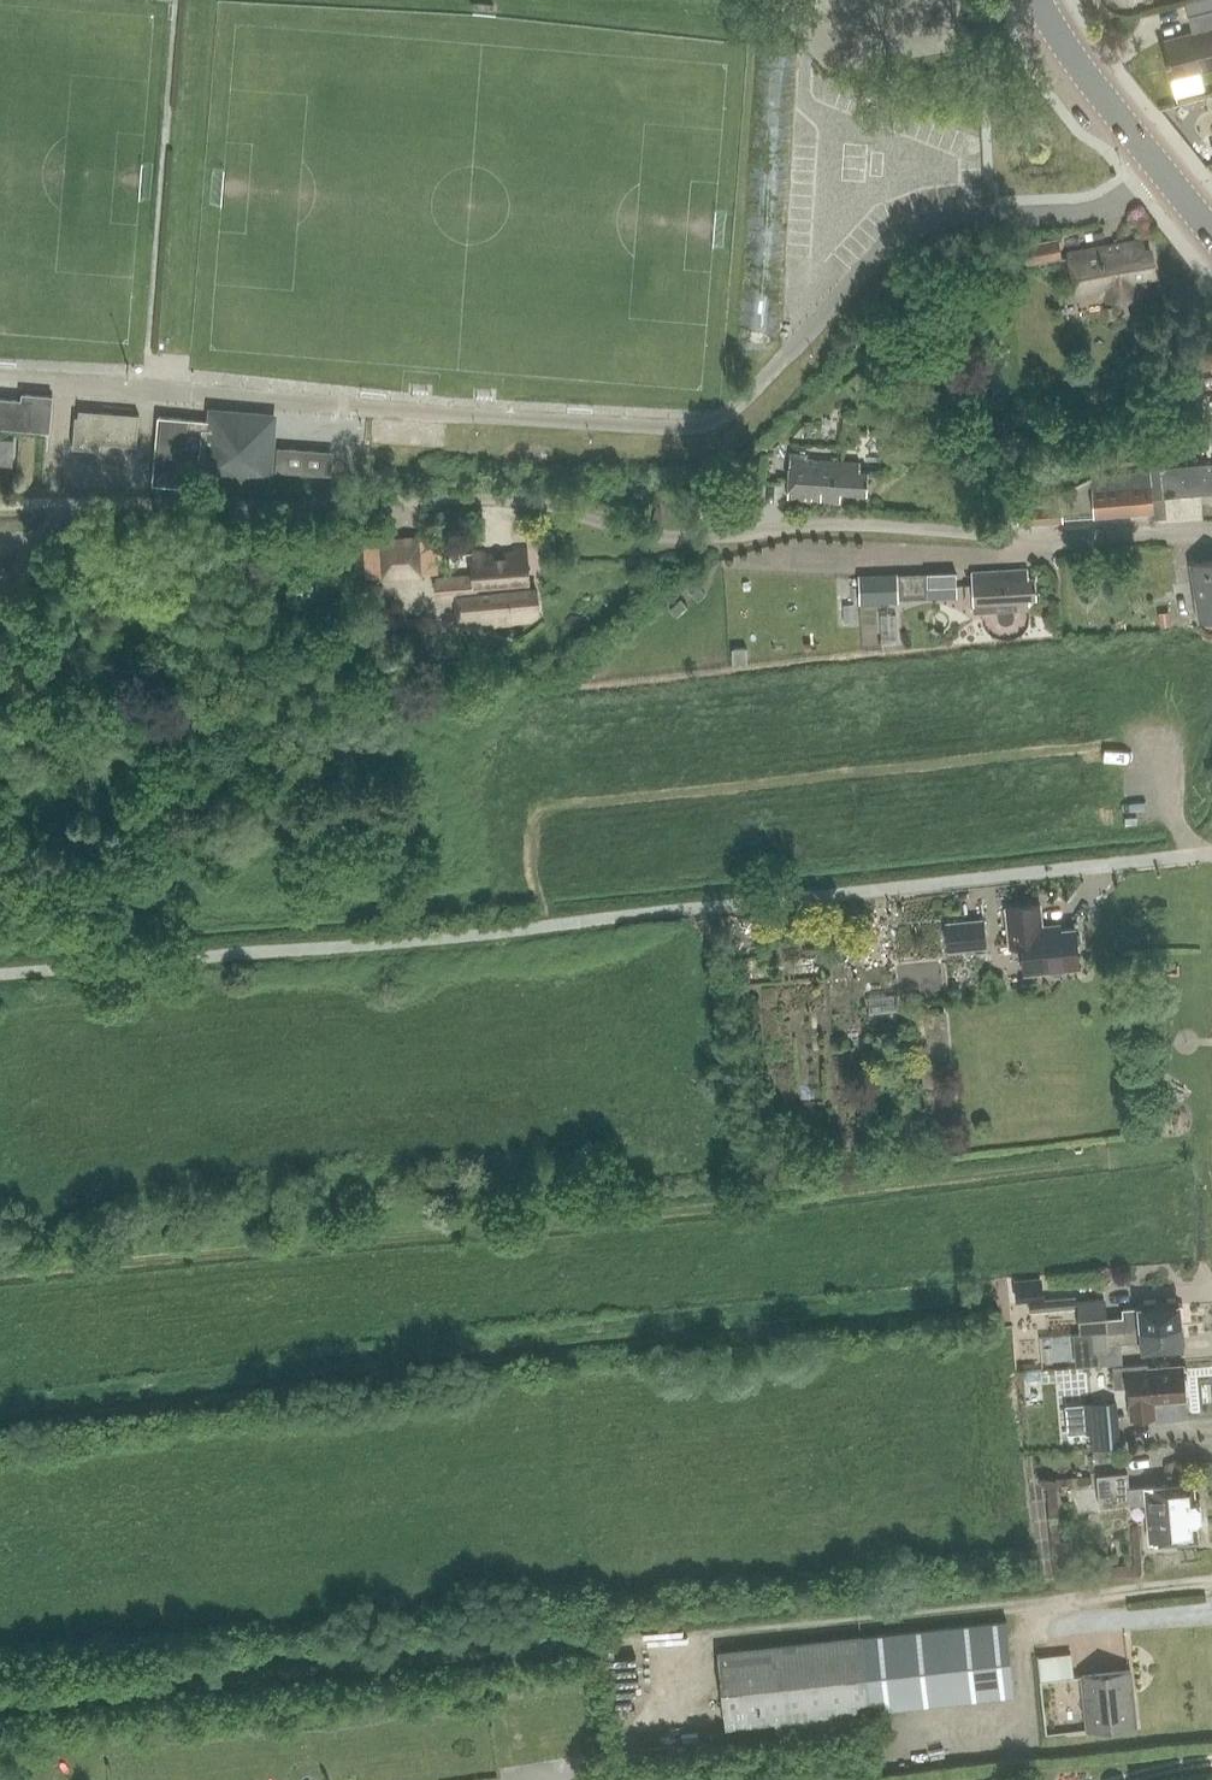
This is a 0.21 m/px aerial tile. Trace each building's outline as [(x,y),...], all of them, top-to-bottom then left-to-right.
[(1211,68),(1211,10),(1189,16),(1193,34),(1162,41),(1172,79),(1211,68)] [(1058,239),(1024,244),(1026,262),(1061,256),(1058,239)] [(1155,274),(1151,251),(1144,252),(1142,242),(1071,252),(1077,295),(1108,291),(1109,298),(1140,294),(1139,284),(1149,282),(1147,275),(1155,274)] [(1118,315),(1115,304),(1102,307),(1106,319),(1118,315)] [(1209,352),(1209,353),(1202,355),(1200,346),(1179,351),(1187,385),(1204,381),(1201,369),(1211,366),(1211,351),(1209,352)] [(50,431),(53,397),(23,394),(23,400),(0,398),(0,426),(50,431)] [(1211,416),(1211,402),(1207,403),(1204,395),(1188,399),(1194,420),(1211,416)] [(157,417),(154,485),(189,486),(189,468),(208,469),(208,472),(270,474),(273,412),(210,409),(210,419),(157,417)] [(76,417),(73,447),(101,449),(101,443),(136,446),(138,415),(79,411),(79,417),(76,417)] [(1194,420),(1184,427),(1187,442),(1202,441),(1202,440),(1211,439),(1210,431),(1211,430),(1211,416),(1194,420)] [(841,492),(867,494),(869,472),(860,472),(860,463),(808,460),(808,454),(791,453),(788,497),(840,500),(841,492)] [(1149,468),(1148,454),(1122,463),(1123,472),(1093,476),(1055,495),(1052,496),(1031,506),(1017,507),(1018,522),(1064,519),(1063,515),(1094,514),(1094,515),(1153,510),(1154,518),(1150,468),(1149,468)] [(1150,468),(1154,518),(1155,518),(1153,498),(1211,494),(1211,463),(1150,468)] [(383,577),(422,574),(419,540),(381,543),(383,577)] [(439,598),(453,597),(456,625),(480,623),(480,624),(513,621),(513,620),(532,618),(532,612),(539,611),(537,590),(530,590),(526,547),(515,547),(516,552),(487,554),(480,551),(470,552),(472,578),(437,581),(439,598)] [(1202,622),(1211,620),(1211,559),(1194,562),(1200,612),(1202,622)] [(1037,599),(1036,578),(1029,578),(1028,569),(973,573),(975,612),(996,610),(997,617),(1000,623),(1005,624),(1011,622),(1013,617),(1013,609),(1018,609),(1018,605),(1030,605),(1030,599),(1037,599)] [(928,587),(957,586),(957,572),(927,573),(928,587)] [(857,577),(858,606),(897,604),(896,575),(857,577)] [(698,587),(691,593),(697,602),(705,595),(698,587)] [(681,600),(670,611),(676,618),(688,607),(681,600)] [(746,648),(732,649),(733,664),(747,663),(746,648)] [(1040,904),(1006,908),(1010,948),(1022,946),(1025,974),(1051,971),(1056,975),(1061,975),(1064,970),(1080,969),(1077,946),(1081,941),(1081,936),(1076,932),(1076,928),(1048,931),(1042,926),(1040,904)] [(942,926),(945,952),(984,948),(981,922),(942,926)] [(1042,1277),(1014,1279),(1015,1294),(1043,1292),(1042,1277)] [(1038,1300),(1039,1311),(1065,1309),(1064,1298),(1038,1300)] [(1124,1318),(1105,1320),(1103,1299),(1078,1301),(1080,1332),(1093,1331),(1093,1333),(1107,1332),(1181,1326),(1179,1302),(1139,1305),(1139,1309),(1123,1310),(1124,1318)] [(1107,1332),(1093,1333),(1095,1352),(1098,1351),(1099,1365),(1123,1363),(1122,1348),(1120,1349),(1120,1342),(1142,1341),(1143,1353),(1183,1350),(1181,1326),(1107,1332)] [(1050,1335),(1051,1353),(1080,1351),(1079,1333),(1050,1335)] [(1164,1366),(1148,1367),(1148,1364),(1113,1366),(1114,1387),(1130,1387),(1132,1419),(1157,1417),(1156,1403),(1166,1402),(1166,1399),(1190,1397),(1187,1367),(1164,1369),(1164,1366)] [(1114,1403),(1084,1406),(1086,1435),(1089,1435),(1090,1453),(1118,1451),(1114,1403)] [(1197,1520),(1201,1516),(1200,1505),(1195,1501),(1193,1483),(1129,1488),(1128,1474),(1097,1477),(1100,1507),(1146,1503),(1150,1543),(1198,1539),(1197,1520)] [(1071,1537),(1059,1538),(1062,1564),(1074,1563),(1071,1537)] [(1006,1619),(862,1635),(871,1713),(1015,1696),(1006,1619)] [(862,1635),(717,1652),(726,1729),(871,1713),(862,1635)] [(1047,1680),(1083,1673),(1079,1648),(1043,1654),(1047,1680)] [(1087,1731),(1137,1726),(1131,1671),(1082,1676),(1087,1731)]
